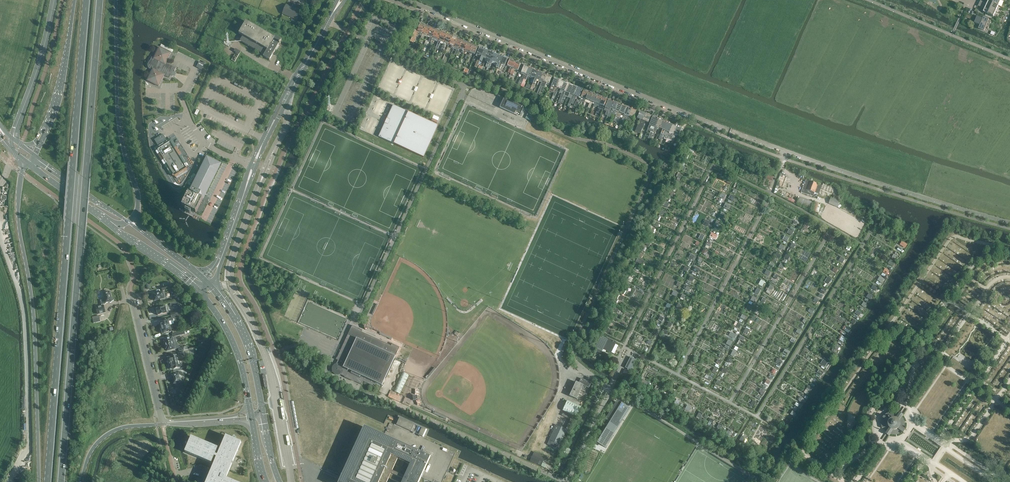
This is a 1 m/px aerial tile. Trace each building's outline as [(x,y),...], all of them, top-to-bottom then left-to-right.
[(985,3),(984,5),(996,11),(999,6),(988,1),(987,4),(985,3)] [(287,4),(283,14),(297,19),(300,13),(301,10),(287,4)] [(984,5),(982,8),(985,9),(983,12),(993,17),(996,11),(984,5)] [(984,30),(984,31),(986,27),(988,29),(991,22),(988,21),(989,19),(983,17),(983,19),(977,16),(974,23),(980,25),(979,28),(984,30)] [(243,36),(242,38),(240,41),(264,55),(263,56),(270,60),(279,43),(280,44),(281,42),(280,42),(282,39),(275,36),(274,37),(246,21),(240,31),(239,30),(238,32),(239,32),(239,33),(243,36)] [(421,24),(417,32),(414,30),(409,41),(412,43),(416,34),(418,35),(419,33),(422,34),(423,34),(426,26),(421,24)] [(426,26),(423,34),(422,34),(420,39),(423,40),(425,35),(428,36),(431,28),(426,26)] [(431,28),(428,36),(430,37),(429,41),(431,42),(433,38),(436,30),(431,28)] [(436,30),(433,38),(438,40),(440,36),(441,36),(442,32),(436,30)] [(440,36),(438,40),(439,41),(435,48),(438,49),(441,42),(443,43),(447,34),(442,32),(441,36),(440,36)] [(444,43),(443,44),(445,45),(446,44),(449,45),(452,37),(447,34),(443,43),(444,43)] [(452,37),(449,45),(452,46),(451,48),(453,49),(454,47),(458,39),(452,37)] [(458,39),(454,47),(457,48),(456,50),(455,55),(456,55),(458,51),(459,49),(463,41),(458,39)] [(463,41),(459,49),(462,50),(461,53),(463,53),(464,51),(468,43),(463,41)] [(469,53),(473,45),(468,43),(464,51),(469,53)] [(473,45),(469,53),(475,55),(477,50),(476,50),(478,47),(473,45)] [(150,67),(150,68),(152,70),(146,88),(161,88),(161,83),(164,75),(169,78),(171,74),(173,75),(174,73),(172,72),(173,70),(175,71),(176,68),(166,63),(171,53),(159,47),(154,58),(152,57),(150,61),(150,62),(149,62),(149,63),(149,64),(149,65),(149,66),(149,67),(150,67)] [(479,56),(477,60),(476,64),(478,64),(479,61),(484,49),(480,47),(476,55),(479,56)] [(235,62),(241,52),(236,49),(234,52),(236,53),(231,60),(235,62)] [(489,51),(484,49),(479,61),(482,62),(483,58),(486,59),(489,51)] [(489,51),(486,59),(488,60),(485,67),(487,68),(488,65),(494,53),(489,51)] [(494,53),(488,65),(487,68),(489,69),(492,62),(495,63),(498,54),(494,53)] [(498,54),(494,65),(496,66),(496,68),(498,68),(503,56),(498,54)] [(503,56),(498,68),(500,69),(501,66),(504,67),(507,58),(503,56)] [(515,62),(510,59),(507,66),(510,68),(508,73),(510,74),(515,62)] [(515,62),(510,74),(513,75),(515,70),(518,71),(518,72),(519,72),(522,65),(520,64),(521,64),(515,62)] [(521,78),(518,84),(521,86),(522,82),(529,67),(524,65),(522,65),(519,72),(521,73),(520,74),(523,75),(522,78),(521,78)] [(521,86),(524,88),(526,83),(525,83),(526,81),(525,81),(527,76),(530,77),(533,69),(529,67),(522,82),(521,86)] [(533,69),(530,77),(532,79),(531,82),(533,83),(538,71),(533,69)] [(532,86),(531,89),(532,90),(536,80),(539,81),(543,73),(538,71),(533,83),(532,86)] [(543,73),(539,81),(541,82),(537,94),(539,95),(542,87),(547,75),(543,73)] [(547,75),(542,87),(541,91),(543,91),(544,88),(546,84),(548,85),(552,77),(547,75)] [(554,78),(551,86),(549,91),(554,93),(559,80),(554,78)] [(554,93),(553,95),(555,96),(558,89),(560,90),(564,82),(559,80),(554,93)] [(561,95),(559,101),(561,102),(562,99),(568,84),(564,82),(560,90),(559,93),(562,94),(561,95)] [(573,85),(568,84),(562,99),(564,100),(565,96),(568,98),(573,85)] [(573,85),(568,98),(571,99),(568,104),(570,105),(571,103),(572,99),(578,87),(573,85)] [(572,99),(571,103),(573,104),(576,97),(580,99),(581,98),(582,95),(583,92),(581,92),(582,89),(578,87),(572,99)] [(580,99),(578,104),(580,105),(581,102),(584,103),(585,100),(589,92),(584,90),(583,92),(582,95),(581,98),(580,99)] [(590,101),(587,109),(589,110),(592,104),(594,104),(598,95),(593,94),(590,101)] [(602,97),(598,95),(594,104),(593,107),(595,108),(596,108),(596,107),(598,108),(602,97)] [(602,110),(604,107),(607,99),(602,97),(598,108),(596,112),(598,113),(600,108),(601,108),(601,109),(602,110)] [(500,107),(500,108),(519,117),(520,116),(524,107),(504,98),(500,107)] [(608,100),(606,105),(604,111),(606,111),(605,115),(607,116),(613,102),(608,100)] [(607,116),(607,117),(609,117),(611,114),(613,115),(618,103),(613,102),(607,116)] [(618,103),(613,115),(616,116),(614,121),(616,122),(622,105),(618,103)] [(379,136),(379,137),(423,157),(424,157),(423,157),(437,126),(438,126),(393,105),(393,106),(387,119),(387,118),(384,123),(385,124),(379,137),(379,136)] [(627,107),(622,105),(616,122),(615,123),(618,124),(621,114),(624,115),(627,107)] [(624,115),(621,121),(624,122),(623,124),(625,126),(627,121),(632,109),(627,107),(624,115)] [(632,109),(627,121),(629,121),(630,118),(634,119),(638,111),(632,109)] [(639,120),(637,125),(635,131),(640,134),(643,128),(640,127),(645,114),(640,112),(638,117),(637,119),(639,120)] [(640,127),(643,128),(645,122),(648,123),(649,121),(651,116),(645,114),(640,127)] [(654,117),(648,131),(651,132),(650,134),(652,135),(658,119),(654,117)] [(658,119),(652,135),(652,136),(654,136),(656,132),(657,128),(660,129),(663,121),(658,119)] [(663,121),(660,129),(662,130),(661,134),(660,134),(658,139),(660,140),(663,135),(667,123),(663,121)] [(663,135),(661,138),(666,140),(666,139),(672,125),(667,123),(663,135)] [(672,125),(666,139),(669,140),(671,141),(673,135),(677,127),(672,125)] [(677,127),(673,135),(671,141),(673,142),(674,140),(674,139),(675,136),(678,137),(682,129),(677,127)] [(161,142),(163,145),(157,149),(170,171),(172,170),(172,171),(183,165),(183,163),(184,162),(181,158),(182,157),(178,151),(177,151),(171,140),(168,142),(163,134),(155,139),(155,140),(162,136),(164,139),(160,141),(161,142)] [(162,136),(155,140),(158,144),(161,142),(160,141),(164,139),(162,136)] [(215,161),(213,160),(212,160),(212,161),(209,159),(208,161),(206,160),(193,187),(191,186),(183,203),(184,204),(182,208),(186,210),(191,213),(190,212),(191,211),(196,214),(197,213),(198,213),(200,213),(201,213),(202,212),(203,211),(203,210),(208,201),(206,201),(206,200),(205,199),(206,197),(204,196),(218,166),(216,165),(217,164),(214,162),(215,161)] [(818,184),(810,181),(806,179),(804,184),(801,192),(813,197),(815,192),(819,194),(822,185),(818,184)] [(834,196),(833,198),(831,198),(829,204),(838,208),(841,199),(834,196)] [(814,202),(799,197),(797,204),(811,210),(814,202)] [(814,203),(810,212),(817,215),(821,205),(814,203)] [(96,307),(98,314),(105,312),(103,304),(106,304),(106,303),(109,302),(110,303),(111,302),(112,301),(113,301),(114,300),(113,297),(112,297),(111,297),(110,292),(104,294),(105,299),(100,301),(102,306),(96,307)] [(161,301),(164,301),(163,299),(164,298),(163,292),(159,293),(153,294),(154,297),(153,298),(154,299),(155,300),(155,301),(160,299),(161,301)] [(158,315),(169,313),(167,306),(156,309),(156,310),(156,312),(157,313),(158,315)] [(180,316),(180,313),(171,315),(171,318),(159,321),(160,324),(159,324),(160,328),(172,325),(171,321),(173,321),(173,319),(179,318),(178,316),(180,316)] [(100,322),(99,315),(92,317),(94,324),(100,322)] [(173,329),(172,325),(160,328),(161,331),(162,331),(162,334),(171,331),(171,329),(173,329)] [(362,330),(352,325),(337,357),(336,359),(338,360),(336,364),(334,365),(333,366),(332,368),(332,370),(333,372),(334,374),(336,375),(338,375),(340,374),(351,380),(353,379),(354,381),(361,384),(363,381),(372,386),(373,384),(374,385),(376,382),(382,385),(399,347),(392,344),(391,346),(361,332),(362,330)] [(177,333),(173,334),(164,336),(165,341),(164,342),(164,343),(164,345),(165,345),(165,346),(174,343),(177,343),(176,339),(178,338),(177,336),(185,334),(184,331),(177,333)] [(602,352),(604,349),(610,352),(615,342),(608,339),(607,342),(600,339),(594,351),(606,357),(607,354),(602,352)] [(169,364),(177,362),(177,359),(178,358),(177,355),(170,357),(168,358),(168,360),(168,361),(168,363),(169,363),(169,364)] [(632,370),(636,359),(630,356),(625,367),(632,370)] [(178,361),(177,362),(169,364),(169,365),(169,367),(170,367),(170,369),(173,369),(180,367),(181,367),(182,370),(187,369),(186,366),(183,367),(183,364),(179,365),(178,361)] [(174,383),(174,384),(175,386),(179,385),(179,382),(180,382),(184,381),(182,377),(185,376),(184,374),(189,372),(188,368),(187,369),(182,370),(172,372),(173,375),(171,375),(173,382),(174,383)] [(402,372),(393,391),(400,394),(409,375),(402,372)] [(581,378),(579,383),(576,382),(569,396),(577,399),(583,385),(589,388),(591,383),(581,378)] [(808,385),(804,392),(808,395),(812,388),(808,385)] [(581,407),(567,400),(562,410),(576,417),(581,407)] [(627,409),(620,405),(616,403),(606,420),(610,422),(597,443),(606,448),(613,435),(611,434),(627,409)] [(884,416),(883,418),(882,419),(881,422),(881,425),(882,428),(885,427),(886,430),(887,431),(887,432),(886,433),(889,436),(890,434),(891,434),(892,434),(895,435),(896,434),(898,434),(901,432),(902,431),(903,432),(905,430),(904,429),(904,427),(905,425),(905,424),(904,422),(903,419),(901,417),(903,415),(900,413),(898,415),(895,414),(894,414),(894,411),(892,411),(889,412),(888,413),(886,414),(884,416)] [(414,424),(399,417),(396,425),(411,431),(414,424)] [(421,477),(423,478),(424,481),(442,481),(444,478),(445,479),(447,475),(445,474),(455,453),(438,445),(438,443),(434,442),(434,443),(425,439),(394,425),(390,423),(387,427),(386,427),(385,429),(386,430),(386,432),(384,431),(382,435),(379,434),(380,432),(378,431),(377,432),(378,433),(364,427),(355,447),(353,446),(352,450),(353,451),(342,475),(326,468),(325,471),(334,475),(331,481),(419,481),(421,477)] [(556,425),(549,440),(551,441),(549,446),(556,450),(559,444),(560,445),(567,430),(556,425)] [(234,439),(233,438),(226,436),(217,455),(215,455),(218,448),(191,437),(188,444),(188,445),(185,452),(211,463),(214,457),(216,458),(206,481),(235,481),(226,478),(241,442),(234,439)] [(532,455),(530,461),(545,467),(545,466),(542,464),(543,460),(532,455)]
